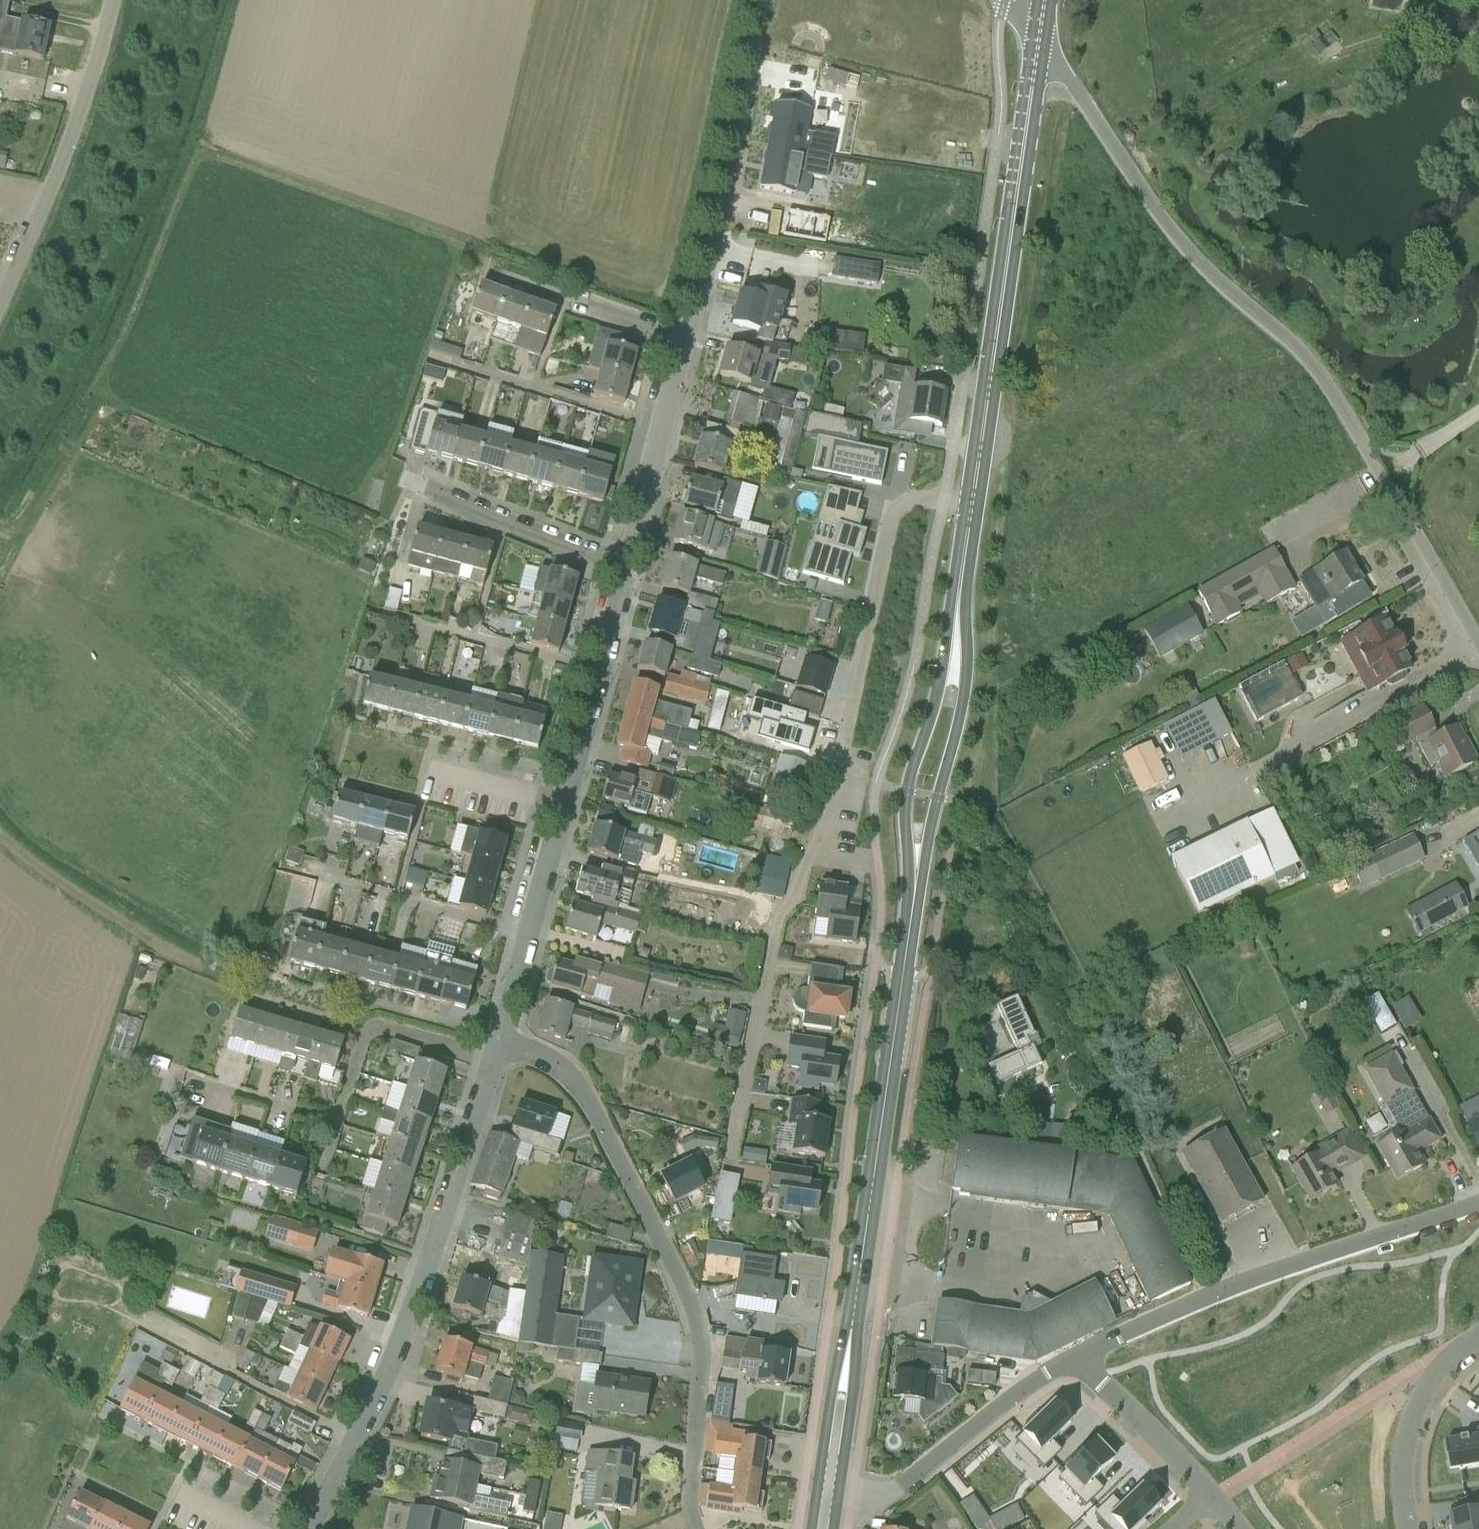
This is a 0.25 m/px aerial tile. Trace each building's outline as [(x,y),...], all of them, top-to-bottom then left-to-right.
[(42,27),(0,18),(0,51),(44,61),(51,29),(42,27)] [(1309,37),(1315,44),(1321,39),(1316,32),(1309,37)] [(1330,48),(1322,38),(1312,47),(1320,57),(1330,48)] [(768,147),(831,159),(836,138),(814,133),(814,135),(806,133),(811,111),(776,104),(768,147)] [(768,147),(760,189),(794,195),(798,176),(826,181),(831,159),(768,147)] [(1225,153),(1217,160),(1223,166),(1231,160),(1225,153)] [(834,260),(832,279),(877,286),(879,267),(834,260)] [(481,286),(471,316),(497,325),(508,296),(507,296),(507,295),(506,295),(482,287),(481,286)] [(769,295),(767,302),(741,295),(733,325),(762,333),(760,341),(772,345),(778,322),(796,327),(802,303),(769,295)] [(508,296),(497,325),(521,333),(532,305),(531,304),(532,304),(530,303),(530,304),(508,296)] [(527,354),(540,358),(556,312),(555,312),(532,305),(521,333),(533,338),(527,354)] [(588,370),(600,373),(600,372),(630,380),(630,379),(636,355),(637,355),(637,354),(619,349),(622,338),(598,332),(588,370)] [(433,342),(441,344),(444,335),(436,333),(433,342)] [(841,352),(865,351),(864,334),(841,335),(841,352)] [(430,351),(458,360),(460,360),(463,351),(441,344),(433,342),(430,351)] [(720,376),(738,381),(761,387),(768,360),(788,363),(791,348),(772,345),(766,344),(762,357),(727,348),(720,376)] [(792,349),(789,365),(806,367),(808,351),(792,349)] [(900,386),(894,431),(928,436),(930,426),(942,427),(947,392),(916,388),(918,372),(885,367),(883,383),(900,386)] [(600,372),(600,373),(594,398),(624,406),(624,404),(630,380),(600,372)] [(734,393),(726,422),(757,431),(764,403),(758,401),(734,393)] [(791,409),(795,396),(783,393),(779,406),(791,409)] [(766,405),(762,420),(778,424),(782,409),(766,405)] [(789,478),(806,415),(784,409),(766,472),(789,478)] [(463,422),(421,410),(410,451),(428,456),(452,462),(452,463),(460,433),(463,422)] [(835,443),(826,473),(879,488),(889,456),(858,448),(864,428),(812,413),(806,435),(835,443)] [(734,448),(738,434),(707,425),(694,467),(724,476),(732,447),(734,448)] [(502,476),(510,446),(514,434),(489,428),(486,440),(485,439),(477,469),(478,470),(478,469),(487,472),(502,476)] [(477,469),(485,439),(460,433),(452,463),(453,463),(477,469)] [(552,490),(563,448),(539,442),(536,453),(535,453),(527,483),(528,483),(552,490)] [(527,483),(535,453),(510,446),(502,476),(503,477),(503,476),(507,477),(527,483)] [(553,490),(577,496),(588,455),(563,448),(552,490),(553,490)] [(603,504),(615,461),(589,453),(588,455),(577,496),(577,497),(578,497),(602,503),(602,504),(603,504)] [(792,471),(790,478),(800,481),(802,473),(792,471)] [(721,489),(710,486),(691,481),(683,507),(715,516),(720,501),(736,505),(741,486),(724,481),(721,489)] [(615,489),(608,488),(605,500),(611,502),(615,489)] [(827,489),(823,503),(830,505),(825,522),(838,526),(832,548),(812,542),(803,574),(843,585),(852,555),(859,557),(866,533),(859,531),(863,515),(857,513),(837,507),(841,491),(827,489)] [(673,543),(693,549),(716,555),(723,527),(681,515),(673,543)] [(769,529),(755,526),(753,535),(766,538),(769,529)] [(433,575),(444,536),(443,536),(419,530),(419,529),(418,529),(407,570),(421,573),(420,577),(431,579),(431,576),(432,576),(433,575)] [(433,575),(447,579),(445,583),(456,586),(457,581),(458,581),(469,542),(468,542),(468,543),(467,543),(444,536),(433,575)] [(469,542),(458,581),(484,588),(494,549),(493,549),(469,543),(469,542)] [(778,582),(787,548),(766,542),(758,576),(778,582)] [(1270,554),(1196,597),(1207,617),(1208,617),(1215,629),(1237,617),(1234,612),(1259,598),(1264,607),(1293,591),(1270,554)] [(1325,626),(1369,598),(1360,583),(1362,582),(1345,554),(1298,584),(1325,626)] [(661,588),(680,593),(690,596),(695,579),(722,588),(726,575),(688,564),(669,559),(668,564),(665,563),(664,564),(667,565),(661,588)] [(571,604),(574,595),(578,580),(578,581),(578,579),(551,572),(540,569),(533,595),(534,595),(544,598),(572,605),(572,604),(571,604)] [(805,591),(813,594),(816,584),(808,582),(805,591)] [(527,621),(536,623),(536,622),(565,629),(571,605),(572,605),(544,598),(534,595),(527,621)] [(827,625),(833,604),(821,601),(815,622),(827,625)] [(657,602),(649,632),(674,640),(672,647),(693,653),(700,630),(700,629),(709,631),(712,623),(714,614),(704,611),(703,615),(685,611),(685,610),(676,607),(657,602)] [(1186,607),(1145,630),(1161,658),(1202,634),(1186,607)] [(1393,636),(1385,620),(1339,644),(1365,693),(1386,683),(1387,685),(1393,687),(1404,681),(1406,676),(1405,673),(1411,670),(1402,653),(1404,652),(1395,635),(1393,636)] [(536,623),(530,648),(558,655),(559,654),(558,654),(561,644),(565,630),(565,629),(536,622),(536,623)] [(638,671),(665,678),(673,651),(645,644),(638,671)] [(795,648),(786,646),(784,652),(793,655),(795,648)] [(1292,676),(1308,667),(1301,654),(1285,662),(1292,676)] [(722,666),(691,657),(687,671),(718,679),(722,666)] [(799,690),(826,698),(834,670),(808,662),(799,690)] [(1283,670),(1242,692),(1257,721),(1299,699),(1283,670)] [(694,683),(697,677),(682,673),(680,679),(694,683)] [(413,719),(421,687),(423,680),(398,674),(395,685),(389,713),(398,715),(413,719)] [(664,694),(689,701),(694,683),(680,679),(669,676),(664,694)] [(395,685),(370,679),(363,707),(364,707),(388,713),(389,713),(395,685)] [(659,691),(654,689),(634,684),(626,713),(687,731),(692,713),(656,704),(659,691)] [(445,697),(436,695),(437,691),(421,687),(413,719),(414,719),(437,725),(438,726),(445,697)] [(488,738),(498,697),(473,691),(470,703),(463,732),(464,732),(464,731),(487,737),(487,738),(488,738)] [(470,703),(453,699),(454,696),(446,694),(445,697),(438,726),(439,726),(439,725),(462,731),(462,732),(463,732),(470,703)] [(794,694),(789,711),(819,720),(824,703),(794,694)] [(513,744),(523,703),(498,697),(488,738),(498,740),(512,743),(512,744),(513,744)] [(1217,700),(1167,725),(1184,760),(1216,744),(1228,768),(1235,764),(1224,740),(1234,735),(1217,700)] [(747,702),(742,721),(772,730),(767,746),(803,756),(810,733),(798,730),(801,717),(747,702)] [(548,709),(524,704),(523,703),(513,744),(523,746),(537,750),(538,750),(545,722),(548,709)] [(1445,779),(1477,763),(1469,747),(1468,747),(1457,727),(1436,738),(1433,732),(1434,731),(1423,709),(1393,724),(1404,746),(1416,740),(1430,769),(1438,765),(1445,779)] [(620,761),(648,769),(651,755),(657,757),(661,742),(676,746),(696,751),(700,736),(687,732),(687,731),(626,713),(617,746),(623,748),(620,761)] [(1147,748),(1124,760),(1140,792),(1163,780),(1147,748)] [(779,758),(771,795),(797,801),(806,765),(779,758)] [(602,799),(621,805),(648,812),(651,799),(671,805),(677,782),(639,771),(636,782),(621,778),(621,780),(609,776),(602,799)] [(339,794),(332,823),(357,829),(365,801),(364,801),(340,795),(339,794)] [(1258,795),(1248,800),(1257,815),(1266,810),(1258,795)] [(357,829),(354,844),(378,849),(381,836),(382,837),(389,807),(365,801),(357,829)] [(738,824),(783,833),(787,817),(788,817),(789,812),(764,806),(763,809),(742,805),(738,824)] [(390,807),(389,807),(382,837),(408,843),(415,814),(414,813),(414,814),(404,812),(390,808),(390,807)] [(619,818),(618,818),(599,812),(595,825),(587,854),(637,868),(640,854),(652,857),(656,841),(652,840),(655,828),(640,824),(638,836),(626,834),(616,832),(619,818)] [(1273,879),(1246,823),(1172,859),(1199,915),(1273,879)] [(465,857),(500,867),(507,841),(467,830),(457,828),(450,854),(465,858),(465,857)] [(1476,835),(1477,835),(1468,841),(1478,860),(1478,833),(1476,835)] [(1413,836),(1350,865),(1362,890),(1425,860),(1413,836)] [(303,852),(289,848),(285,863),(299,867),(303,852)] [(1268,866),(1277,884),(1298,874),(1289,855),(1268,866)] [(493,892),(500,867),(465,857),(465,858),(458,882),(493,892)] [(778,863),(762,859),(754,894),(770,898),(778,863)] [(779,859),(778,863),(770,898),(782,901),(791,862),(779,859)] [(576,894),(593,899),(591,904),(641,917),(642,912),(618,906),(622,892),(630,894),(636,874),(604,865),(601,876),(582,871),(576,894)] [(458,909),(467,911),(486,917),(493,892),(458,882),(458,883),(448,880),(445,891),(455,894),(453,904),(459,906),(458,909)] [(1419,935),(1455,916),(1457,918),(1469,912),(1467,909),(1469,908),(1456,883),(1406,910),(1419,935)] [(848,888),(820,885),(815,920),(828,922),(826,940),(856,944),(860,908),(845,906),(848,888)] [(566,931),(585,936),(596,939),(599,927),(636,936),(636,933),(644,935),(648,919),(641,917),(591,904),(590,909),(573,905),(566,931)] [(326,929),(301,922),(289,964),(290,964),(291,964),(314,970),(315,971),(323,941),(323,942),(326,929)] [(1239,940),(1251,934),(1248,927),(1236,932),(1239,940)] [(348,948),(323,942),(323,941),(315,971),(316,970),(340,977),(339,977),(340,977),(348,948)] [(1252,941),(1240,943),(1242,957),(1254,955),(1252,941)] [(365,984),(373,955),(348,948),(340,977),(341,978),(341,977),(365,984)] [(399,962),(398,962),(390,991),(391,991),(415,997),(415,998),(426,956),(427,955),(402,948),(399,962)] [(790,962),(792,955),(788,950),(781,948),(778,960),(790,962)] [(252,955),(250,964),(267,969),(271,958),(258,954),(257,956),(252,955)] [(398,962),(373,955),(365,984),(366,984),(390,990),(390,991),(398,962)] [(441,1004),(452,963),(426,956),(415,998),(416,998),(416,997),(440,1004),(441,1004)] [(600,968),(577,962),(559,957),(558,962),(557,962),(554,973),(552,972),(549,973),(547,982),(548,984),(551,985),(550,988),(594,1000),(598,985),(643,997),(649,976),(602,963),(600,968)] [(465,1011),(466,1011),(474,982),(462,978),(465,966),(452,963),(441,1004),(441,1005),(441,1004),(465,1011)] [(802,1027),(831,1031),(833,1018),(845,1019),(848,996),(836,994),(840,970),(811,965),(807,990),(805,990),(802,990),(800,991),(799,992),(797,992),(796,994),(795,995),(794,996),(794,997),(793,999),(793,1001),(793,1002),(793,1004),(793,1005),(794,1006),(795,1008),(796,1010),(798,1011),(799,1012),(801,1013),(803,1013),(804,1014),(802,1027)] [(142,982),(146,971),(138,968),(134,980),(142,982)] [(752,982),(742,969),(732,976),(742,989),(752,982)] [(675,986),(677,980),(652,974),(651,981),(675,986)] [(1410,997),(1394,1006),(1408,1032),(1424,1023),(1410,997)] [(1018,1055),(1008,1060),(989,1066),(996,1086),(1015,1080),(1041,1068),(1033,1050),(1039,1047),(1018,998),(997,1007),(1018,1055)] [(611,1041),(616,1023),(592,1017),(592,1016),(546,1003),(537,1034),(565,1041),(569,1024),(589,1030),(587,1035),(611,1041)] [(239,1011),(230,1044),(256,1051),(266,1019),(239,1011)] [(1123,1025),(1132,1031),(1140,1020),(1131,1013),(1123,1025)] [(125,1017),(110,1059),(129,1065),(144,1023),(125,1017)] [(292,1027),(270,1020),(266,1019),(256,1051),(282,1059),(292,1027)] [(708,1042),(739,1052),(744,1035),(713,1025),(708,1042)] [(318,1034),(295,1028),(292,1027),(282,1059),(278,1074),(288,1076),(291,1074),(295,1062),(308,1066),(318,1034)] [(320,1069),(334,1073),(344,1042),(318,1034),(308,1066),(303,1082),(316,1085),(320,1069)] [(825,1042),(820,1042),(791,1037),(787,1068),(801,1070),(799,1084),(799,1089),(817,1092),(818,1086),(835,1089),(839,1060),(822,1058),(825,1042)] [(388,1055),(416,1064),(416,1063),(416,1064),(421,1050),(392,1041),(388,1055)] [(1441,1141),(1414,1092),(1393,1054),(1364,1071),(1400,1134),(1378,1147),(1397,1181),(1425,1165),(1418,1153),(1441,1141)] [(438,1100),(441,1091),(447,1073),(416,1064),(416,1063),(416,1064),(408,1090),(438,1100)] [(765,1087),(763,1082),(754,1080),(751,1093),(764,1095),(765,1087)] [(430,1125),(436,1108),(438,1100),(408,1090),(400,1116),(430,1125)] [(169,1100),(175,1112),(187,1107),(180,1094),(169,1100)] [(1320,1105),(1326,1117),(1339,1109),(1333,1098),(1320,1105)] [(821,1104),(801,1101),(792,1100),(788,1127),(796,1128),(792,1153),(824,1158),(830,1123),(818,1121),(821,1104)] [(548,1139),(549,1133),(555,1114),(521,1104),(513,1127),(511,1126),(507,1139),(506,1142),(532,1150),(532,1149),(559,1157),(563,1144),(548,1139)] [(422,1151),(427,1134),(430,1125),(400,1116),(384,1111),(376,1136),(392,1141),(422,1151)] [(232,1133),(194,1121),(181,1161),(219,1173),(229,1141),(232,1133)] [(1470,1127),(1478,1146),(1478,1122),(1470,1127)] [(1051,1147),(1054,1126),(1032,1124),(1030,1144),(1051,1147)] [(1313,1157),(1292,1169),(1310,1202),(1336,1187),(1331,1177),(1365,1157),(1349,1129),(1310,1152),(1313,1157)] [(1224,1131),(1182,1154),(1221,1224),(1263,1201),(1224,1131)] [(483,1197),(499,1203),(501,1196),(503,1196),(515,1158),(528,1162),(532,1150),(506,1142),(507,1139),(490,1134),(471,1186),(485,1191),(483,1197)] [(680,1144),(686,1155),(697,1148),(717,1151),(719,1142),(694,1138),(693,1134),(684,1138),(686,1141),(680,1144)] [(1132,1163),(979,1143),(959,1140),(952,1190),(960,1191),(959,1195),(969,1197),(970,1192),(1108,1210),(1152,1303),(1190,1285),(1181,1267),(1132,1163)] [(219,1173),(228,1176),(245,1181),(255,1149),(229,1141),(219,1173)] [(414,1177),(421,1155),(422,1151),(392,1141),(383,1167),(414,1177)] [(1083,1152),(1084,1144),(1075,1142),(1074,1151),(1083,1152)] [(245,1181),(271,1189),(281,1157),(255,1149),(245,1181)] [(753,1163),(754,1151),(744,1149),(742,1161),(753,1163)] [(297,1197),(307,1165),(281,1157),(271,1189),(297,1197)] [(601,1167),(600,1162),(597,1159),(592,1160),(589,1163),(590,1168),(593,1171),(597,1171),(601,1167)] [(674,1202),(692,1193),(703,1188),(691,1164),(662,1178),(674,1202)] [(406,1202),(411,1185),(414,1177),(383,1167),(375,1193),(406,1202)] [(772,1167),(768,1194),(779,1196),(777,1212),(799,1215),(800,1210),(817,1213),(819,1194),(811,1193),(813,1185),(809,1185),(811,1172),(772,1167)] [(180,1199),(193,1202),(195,1195),(182,1192),(180,1199)] [(375,1193),(367,1219),(363,1232),(382,1238),(386,1225),(398,1229),(406,1202),(375,1193)] [(731,1224),(735,1201),(715,1197),(711,1221),(731,1224)] [(507,1202),(505,1209),(513,1211),(514,1204),(507,1202)] [(500,1258),(519,1264),(529,1267),(530,1253),(534,1221),(513,1214),(500,1258)] [(312,1253),(319,1232),(271,1217),(264,1239),(312,1253)] [(630,1241),(632,1229),(609,1227),(608,1238),(630,1241)] [(726,1253),(727,1245),(714,1244),(712,1257),(720,1258),(726,1253)] [(383,1266),(354,1258),(334,1252),(326,1278),(340,1282),(375,1293),(383,1266)] [(529,1267),(519,1343),(559,1349),(575,1352),(580,1320),(557,1317),(565,1257),(530,1253),(529,1267)] [(583,1323),(634,1330),(644,1262),(592,1255),(583,1323)] [(742,1256),(738,1285),(736,1297),(762,1301),(762,1303),(766,1304),(766,1302),(781,1304),(783,1286),(772,1284),(775,1261),(742,1256)] [(236,1291),(235,1293),(291,1309),(297,1288),(242,1271),(241,1272),(226,1268),(221,1287),(236,1291)] [(454,1308),(482,1317),(486,1305),(487,1301),(498,1305),(502,1291),(463,1279),(454,1308)] [(322,1306),(348,1313),(367,1319),(375,1293),(340,1282),(336,1294),(326,1291),(322,1306)] [(1057,1350),(1114,1322),(1095,1285),(1054,1306),(1037,1297),(1021,1305),(1020,1317),(993,1313),(975,1310),(975,1311),(940,1305),(934,1347),(1034,1362),(1057,1350)] [(498,1305),(507,1308),(512,1294),(502,1291),(498,1305)] [(251,1298),(239,1295),(233,1318),(245,1321),(251,1298)] [(200,1301),(182,1297),(180,1311),(198,1314),(200,1301)] [(252,1298),(246,1322),(258,1325),(261,1318),(269,1303),(252,1298)] [(271,1322),(261,1318),(258,1325),(257,1327),(266,1331),(271,1322)] [(349,1341),(321,1328),(320,1329),(309,1324),(303,1338),(299,1347),(309,1352),(338,1365),(349,1341)] [(288,1331),(284,1340),(299,1347),(303,1338),(288,1331)] [(745,1382),(765,1385),(785,1387),(789,1355),(762,1351),(763,1344),(726,1339),(722,1369),(747,1372),(745,1382)] [(299,1347),(284,1340),(280,1348),(294,1355),(299,1347)] [(435,1372),(463,1380),(464,1378),(478,1382),(483,1367),(485,1368),(486,1366),(489,1353),(444,1340),(435,1372)] [(166,1363),(172,1366),(176,1357),(178,1354),(167,1348),(161,1360),(166,1363)] [(575,1352),(559,1349),(558,1360),(573,1363),(572,1365),(600,1369),(602,1356),(575,1352)] [(966,1352),(949,1350),(948,1358),(960,1360),(961,1358),(965,1359),(966,1352)] [(246,1351),(239,1365),(248,1369),(255,1356),(246,1351)] [(946,1373),(943,1373),(944,1356),(898,1351),(896,1374),(895,1374),(892,1399),(920,1402),(919,1416),(924,1422),(958,1396),(950,1385),(941,1384),(942,1379),(945,1379),(946,1373)] [(338,1365),(309,1352),(299,1375),(327,1389),(338,1365)] [(191,1360),(184,1373),(195,1378),(202,1366),(191,1360)] [(155,1381),(163,1385),(171,1368),(163,1364),(155,1381)] [(171,1368),(163,1385),(172,1389),(180,1372),(171,1368)] [(202,1403),(209,1407),(217,1392),(221,1383),(222,1383),(224,1378),(214,1373),(207,1387),(209,1388),(202,1403)] [(277,1382),(273,1392),(316,1412),(327,1389),(299,1375),(292,1389),(277,1382)] [(592,1410),(624,1415),(644,1417),(649,1384),(595,1377),(593,1388),(576,1386),(572,1413),(591,1416),(592,1410)] [(488,1402),(508,1406),(513,1382),(494,1378),(488,1402)] [(158,1394),(135,1382),(121,1410),(144,1422),(158,1394)] [(217,1392),(209,1407),(218,1411),(226,1397),(217,1392)] [(510,1405),(524,1408),(525,1400),(521,1394),(513,1392),(510,1405)] [(167,1434),(181,1405),(158,1394),(144,1422),(167,1434)] [(263,1416),(271,1402),(263,1398),(256,1412),(254,1411),(247,1426),(255,1431),(263,1416)] [(505,1420),(508,1406),(488,1402),(474,1399),(472,1409),(478,1410),(477,1414),(505,1420)] [(448,1451),(462,1454),(465,1441),(468,1442),(469,1437),(467,1436),(471,1416),(472,1417),(473,1413),(428,1403),(421,1436),(450,1443),(448,1451)] [(1072,1422),(1054,1404),(1038,1420),(1036,1417),(1023,1429),(1026,1432),(1023,1434),(1032,1444),(1026,1451),(1043,1469),(1061,1451),(1052,1441),(1072,1422)] [(204,1417),(181,1405),(167,1434),(190,1445),(204,1417)] [(508,1407),(505,1421),(530,1426),(534,1413),(508,1407)] [(729,1425),(731,1412),(712,1410),(711,1423),(729,1425)] [(288,1423),(311,1435),(316,1424),(293,1413),(288,1423)] [(235,1469),(258,1480),(279,1441),(265,1434),(272,1420),(263,1416),(255,1431),(250,1441),(250,1440),(235,1469)] [(212,1457),(227,1429),(204,1417),(190,1445),(212,1457)] [(875,1425),(881,1429),(885,1422),(879,1418),(875,1425)] [(583,1425),(557,1421),(555,1437),(561,1438),(579,1441),(581,1441),(583,1425)] [(717,1436),(708,1435),(705,1453),(714,1455),(714,1456),(736,1460),(733,1473),(761,1477),(763,1461),(769,1462),(771,1444),(743,1440),(744,1433),(732,1432),(732,1427),(719,1425),(717,1436)] [(250,1440),(227,1429),(212,1457),(235,1469),(250,1440)] [(1446,1443),(1452,1473),(1478,1468),(1478,1431),(1474,1438),(1446,1443)] [(579,1441),(561,1438),(558,1450),(577,1453),(579,1441)] [(281,1492),(296,1465),(295,1464),(302,1450),(293,1446),(292,1448),(279,1441),(258,1480),(281,1492)] [(472,1456),(495,1461),(498,1447),(475,1442),(472,1456)] [(1099,1445),(1096,1442),(1065,1473),(1074,1482),(1068,1489),(1085,1507),(1103,1490),(1094,1480),(1114,1460),(1111,1457),(1114,1455),(1102,1442),(1099,1445)] [(505,1463),(495,1461),(472,1456),(462,1454),(448,1451),(447,1452),(446,1452),(444,1462),(441,1461),(437,1476),(434,1476),(477,1486),(479,1475),(504,1480),(507,1464),(505,1463)] [(594,1506),(611,1508),(631,1511),(634,1493),(628,1492),(633,1459),(588,1452),(585,1474),(598,1476),(594,1506)] [(318,1466),(299,1456),(295,1464),(296,1465),(314,1474),(318,1466)] [(731,1489),(716,1486),(710,1485),(706,1505),(707,1505),(706,1509),(732,1513),(733,1508),(762,1513),(764,1495),(758,1494),(761,1477),(733,1473),(731,1489)] [(506,1519),(509,1504),(475,1497),(477,1486),(434,1476),(429,1498),(469,1507),(468,1511),(506,1519)] [(529,1481),(525,1498),(537,1501),(540,1483),(529,1481)] [(1159,1506),(1142,1488),(1122,1507),(1112,1497),(1094,1515),(1108,1528),(1116,1528),(1119,1527),(1121,1528),(1141,1528),(1146,1524),(1143,1521),(1159,1506)] [(71,1511),(62,1528),(92,1528),(104,1505),(80,1493),(71,1511)] [(537,1501),(525,1498),(522,1512),(534,1515),(537,1501)] [(1450,1528),(1478,1528),(1478,1499),(1476,1500),(1478,1513),(1452,1517),(1453,1527),(1450,1528)] [(127,1517),(104,1505),(92,1528),(121,1528),(127,1517)] [(463,1520),(412,1510),(408,1528),(461,1528),(463,1520)] [(150,1528),(127,1517),(121,1528),(150,1528)]
